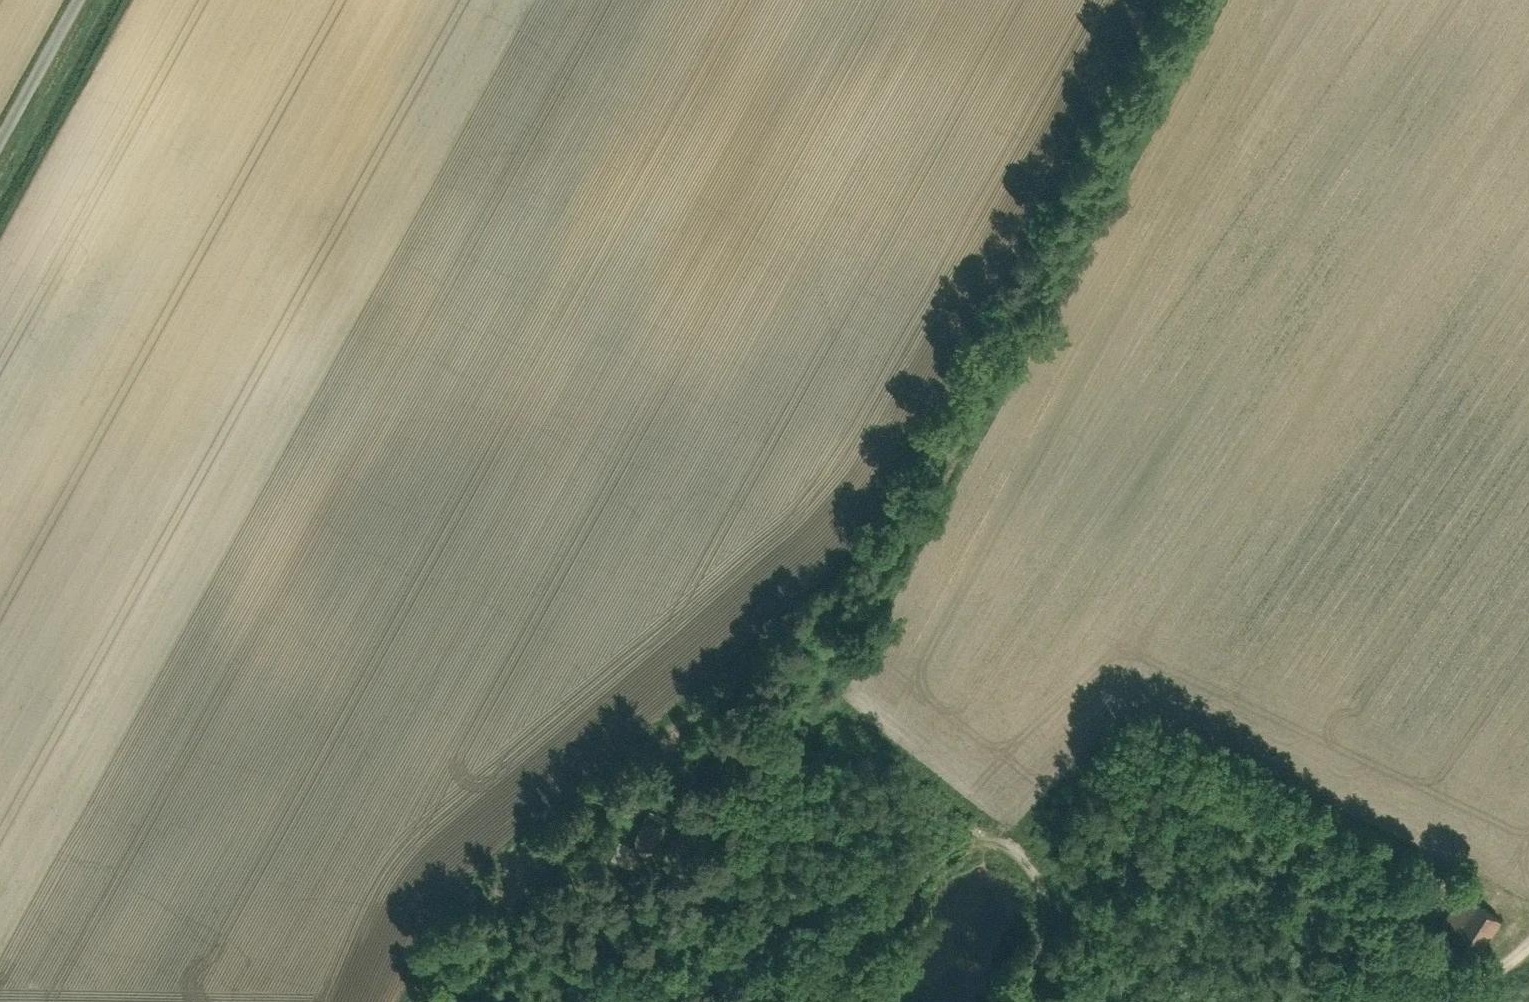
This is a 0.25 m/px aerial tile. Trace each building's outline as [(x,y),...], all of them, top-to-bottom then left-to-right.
[(1503,919),(1462,891),(1426,946),(1467,973),(1503,919)]
